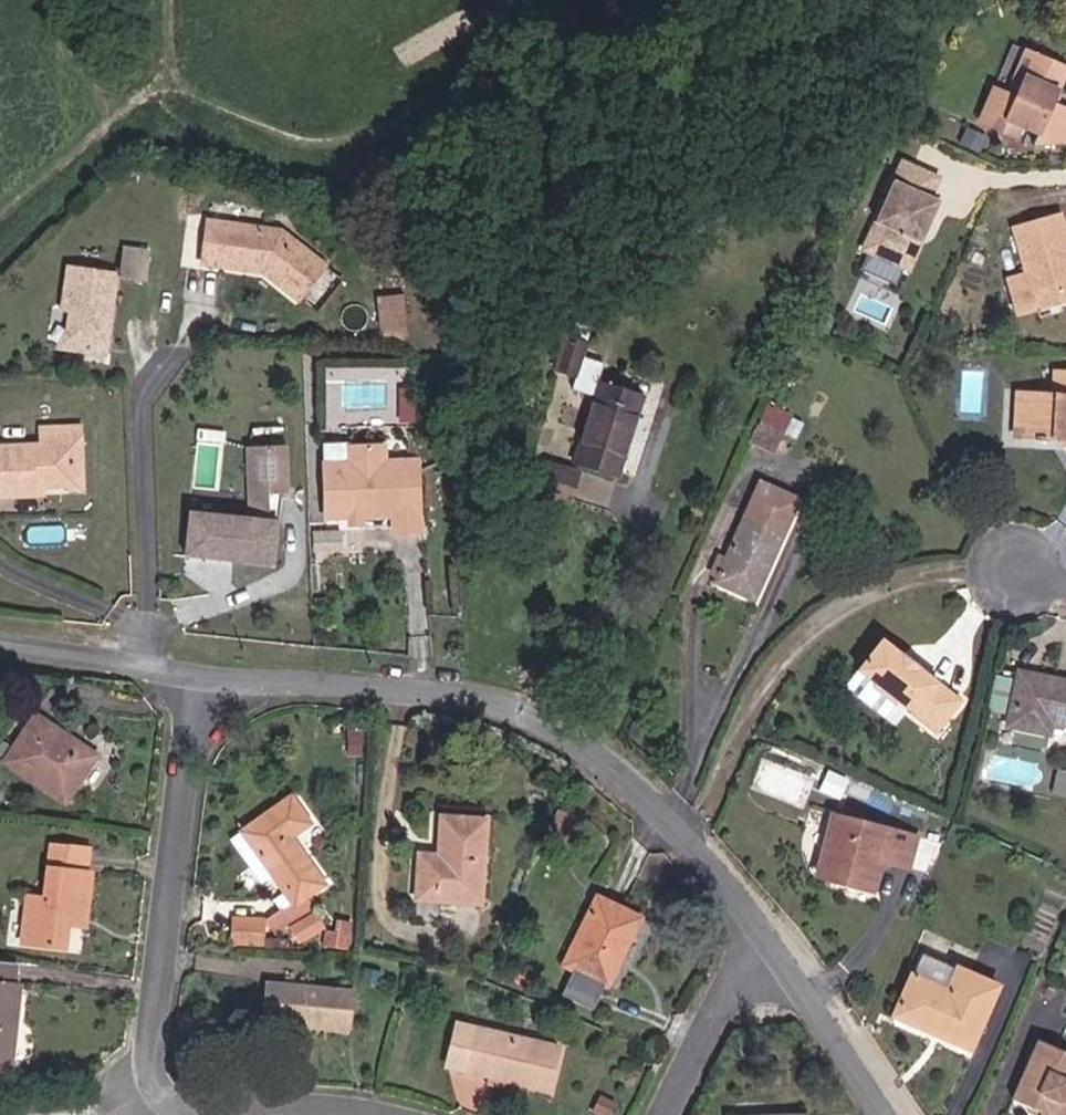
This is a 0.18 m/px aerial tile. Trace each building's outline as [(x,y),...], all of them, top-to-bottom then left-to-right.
[(1049,109),(1062,81),(1029,66),(1010,108),(999,103),(984,136),(1009,147),(1012,140),(1034,142),(1036,151),(1064,150),(1065,146),(1065,117),(1049,109)] [(984,136),(999,103),(987,98),(974,131),(984,136)] [(938,186),(901,172),(867,262),(914,280),(925,251),(920,248),(925,234),(931,236),(940,209),(930,205),(938,186)] [(1056,216),(1011,228),(1025,275),(1005,280),(1015,315),(1033,310),(1030,301),(1065,291),(1065,280),(1059,255),(1065,253),(1065,249),(1056,216)] [(279,304),(294,264),(244,244),(180,241),(178,284),(237,288),(279,304)] [(126,275),(146,277),(150,246),(129,244),(126,275)] [(57,313),(65,313),(64,324),(62,341),(75,356),(102,359),(110,286),(62,280),(57,313)] [(1030,301),(1033,310),(1065,300),(1065,291),(1030,301)] [(57,313),(56,323),(64,324),(65,313),(57,313)] [(583,343),(566,338),(557,365),(571,370),(566,389),(588,394),(596,360),(579,356),(583,343)] [(102,359),(75,356),(62,341),(51,361),(101,366),(102,359)] [(1065,445),(1065,374),(1057,374),(1056,398),(1018,397),(1017,435),(1057,436),(1057,444),(1065,445)] [(642,394),(596,381),(572,466),(616,478),(642,394)] [(750,438),(775,451),(794,413),(769,401),(750,438)] [(31,503),(42,502),(61,502),(73,486),(71,459),(78,460),(78,442),(37,444),(37,461),(0,462),(0,513),(31,512),(31,503)] [(291,444),(249,443),(248,514),(290,515),(291,444)] [(329,455),(331,475),(357,474),(356,457),(355,454),(329,455)] [(390,471),(389,455),(356,457),(357,474),(331,475),(334,529),(357,528),(371,526),(403,524),(404,541),(430,540),(425,469),(390,471)] [(71,459),(73,486),(61,502),(81,508),(78,460),(71,459)] [(544,470),(538,497),(569,506),(576,479),(544,470)] [(712,585),(754,603),(797,503),(758,484),(712,585)] [(31,512),(41,511),(42,502),(31,503),(31,512)] [(357,536),(371,534),(371,526),(357,528),(357,536)] [(282,582),(286,537),(197,531),(193,575),(282,582)] [(896,656),(899,652),(879,637),(855,664),(876,681),(872,687),(887,699),(891,693),(931,726),(955,696),(914,663),(910,668),(896,656)] [(1051,682),(1013,674),(1003,727),(1047,735),(1049,726),(1065,729),(1065,684),(1064,688),(1050,686),(1051,682)] [(0,756),(0,763),(59,808),(93,766),(29,719),(0,756)] [(839,805),(847,787),(829,779),(822,797),(839,805)] [(287,902),(294,912),(329,889),(299,842),(314,831),(290,796),(240,829),(241,831),(270,876),(287,902)] [(905,872),(912,840),(829,821),(816,874),(826,876),(831,885),(861,892),(865,871),(886,867),(905,872)] [(413,911),(473,919),(485,828),(446,823),(440,864),(420,861),(413,911)] [(559,848),(568,830),(553,823),(544,841),(559,848)] [(230,839),(260,883),(270,876),(241,831),(230,839)] [(64,932),(66,918),(82,920),(87,883),(74,881),(78,852),(29,845),(23,898),(4,895),(0,926),(0,948),(60,956),(64,932)] [(91,854),(78,852),(74,881),(87,883),(91,854)] [(294,912),(287,902),(267,914),(266,931),(294,912)] [(639,930),(597,909),(562,978),(604,1000),(639,930)] [(267,914),(233,913),(231,942),(265,943),(266,931),(267,914)] [(326,933),(314,913),(290,927),(302,948),(326,933)] [(353,947),(355,919),(331,917),(329,945),(353,947)] [(80,934),(82,920),(66,918),(64,932),(80,934)] [(994,983),(920,957),(897,1022),(929,1033),(933,1023),(949,1029),(945,1038),(972,1048),(994,983)] [(11,988),(13,971),(0,969),(0,987),(11,988)] [(11,988),(0,987),(0,1056),(11,988)] [(260,991),(257,1032),(347,1040),(351,1000),(260,991)] [(929,1033),(945,1038),(949,1029),(933,1023),(929,1033)] [(551,1060),(451,1034),(440,1077),(459,1082),(461,1076),(506,1088),(505,1094),(540,1103),(551,1060)] [(1036,1114),(1065,1114),(1065,1080),(1057,1077),(1065,1054),(1027,1041),(1008,1097),(1028,1104),(1039,1108),(1036,1114)] [(1065,1080),(1065,1054),(1057,1077),(1065,1080)] [(506,1088),(461,1076),(459,1082),(505,1094),(506,1088)] [(1025,1113),(1032,1114),(1036,1114),(1039,1108),(1028,1104),(1025,1113)]
